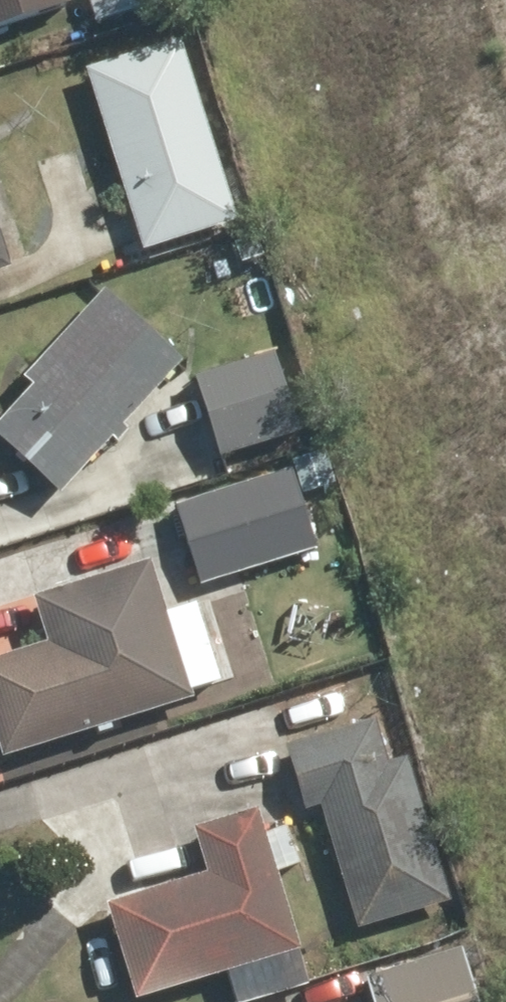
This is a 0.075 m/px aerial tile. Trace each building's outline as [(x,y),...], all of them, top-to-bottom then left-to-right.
[(70,0),(0,0),(0,24),(70,0)] [(92,23),(172,0),(86,0),(92,23)] [(177,40),(82,70),(142,258),(237,227),(177,40)] [(0,405),(0,441),(56,494),(173,370),(99,300),(0,405)] [(266,344),(189,370),(220,462),(297,436),(266,344)] [(200,592),(319,551),(301,498),(332,487),(321,454),(171,505),(200,592)] [(0,653),(0,754),(185,694),(142,561),(32,596),(46,638),(0,653)] [(349,755),(279,781),(294,822),(314,814),(356,927),(431,899),(421,870),(395,880),(349,755)] [(207,872),(103,903),(131,999),(298,950),(258,814),(195,833),(207,872)] [(360,976),(368,1001),(486,1001),(467,942),(360,976)]
